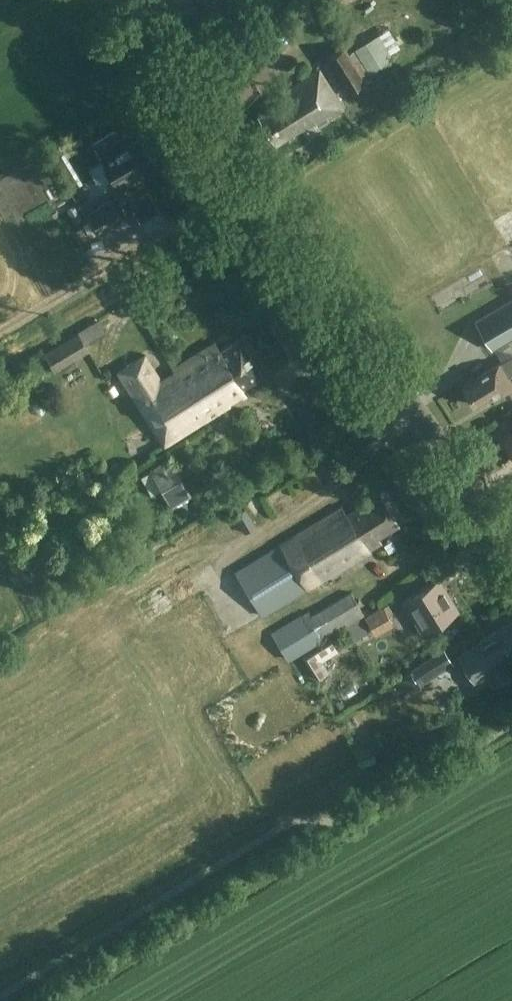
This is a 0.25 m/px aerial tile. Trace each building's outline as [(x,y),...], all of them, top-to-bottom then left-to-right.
[(218,0),(199,0),(205,9),(218,0)] [(376,36),(356,48),(368,69),(389,56),(376,36)] [(326,58),(347,93),(364,82),(343,47),(326,58)] [(317,125),(344,109),(319,69),(278,94),(281,100),(258,115),(276,143),(314,120),(317,125)] [(133,177),(157,163),(141,137),(125,146),(123,143),(100,157),(119,189),(135,180),(133,177)] [(129,217),(116,196),(93,209),(87,198),(77,204),(83,215),(87,213),(100,234),(129,217)] [(511,337),(511,300),(476,321),(492,349),(511,337)] [(89,350),(78,333),(44,354),(55,372),(89,350)] [(219,350),(215,343),(173,369),(176,375),(162,384),(144,356),(118,372),(164,445),(245,394),(241,387),(262,375),(239,338),(219,350)] [(511,374),(511,356),(500,363),(477,376),(478,377),(462,386),(473,404),(491,394),(494,399),(511,388),(511,384),(508,376),(511,374)] [(296,385),(282,390),(286,401),(300,396),(296,385)] [(502,437),(511,454),(511,432),(502,437)] [(149,469),(171,507),(191,495),(169,458),(149,469)] [(378,537),(398,524),(378,492),(345,513),(341,507),(280,544),(280,545),(235,573),(262,616),(307,588),(381,543),(378,537)] [(233,515),(244,533),(255,526),(244,508),(233,515)] [(457,611),(438,579),(413,595),(402,601),(421,633),(432,626),(457,611)] [(287,660),(364,615),(350,591),(310,615),(308,610),(271,633),(287,660)] [(373,631),(391,621),(383,606),(365,617),(373,631)] [(511,658),(511,620),(457,654),(475,681),(489,672),(494,681),(511,670),(506,662),(511,658)] [(301,656),(315,679),(323,674),(314,659),(335,646),(330,638),(301,656)] [(417,683),(451,661),(442,647),(409,668),(417,683)]
